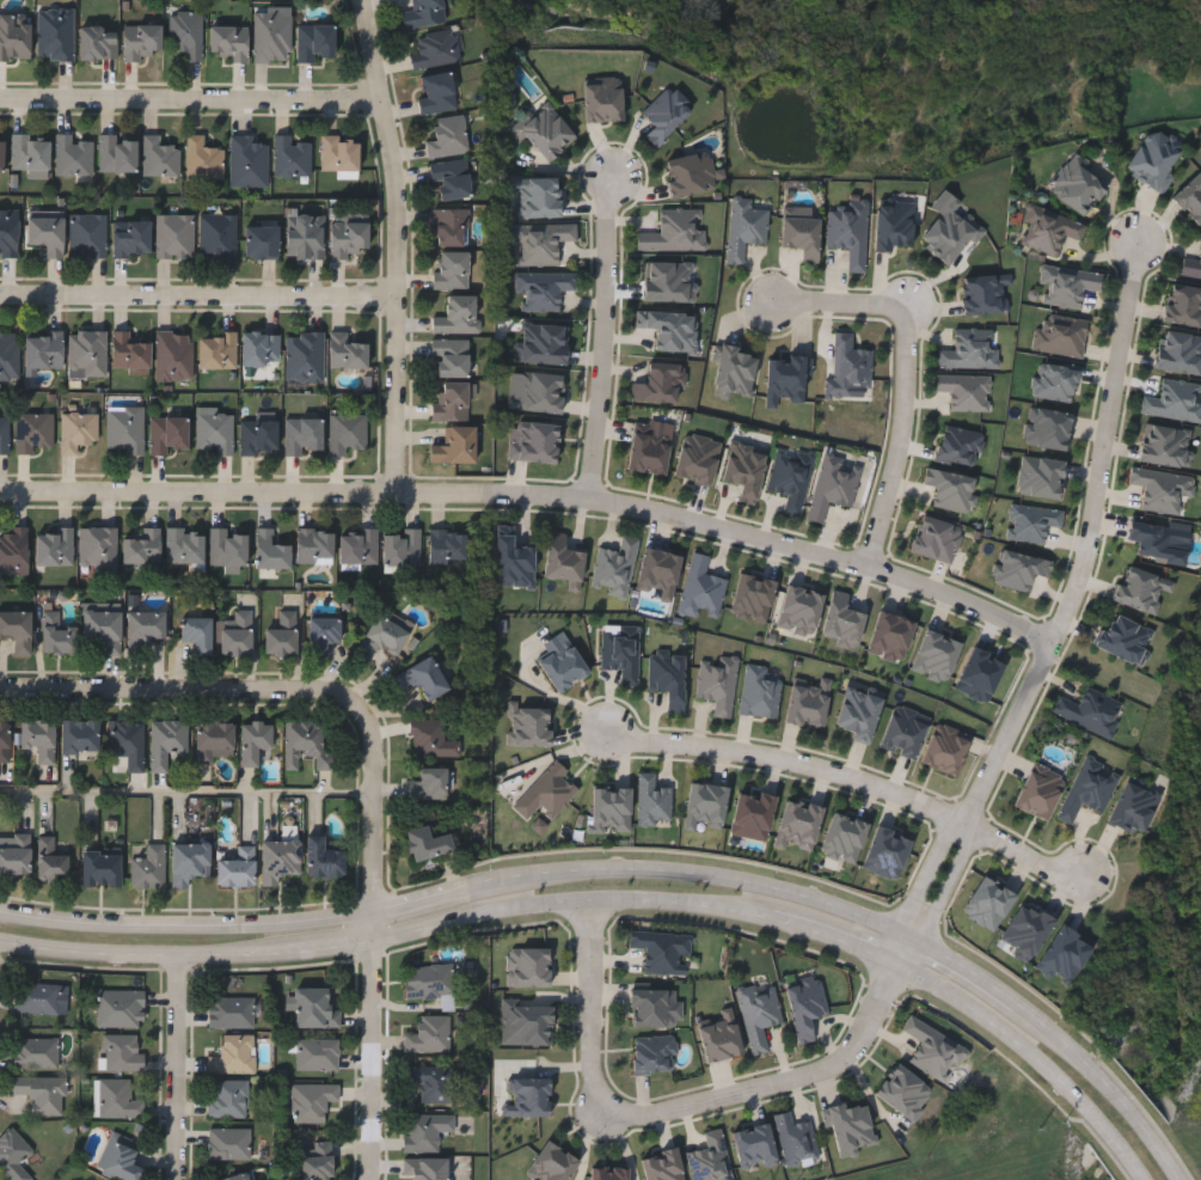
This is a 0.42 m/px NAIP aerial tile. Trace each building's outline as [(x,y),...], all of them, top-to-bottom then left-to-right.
[(415,11),(413,0),(442,0),(446,24),(404,30),(402,13),(415,11)] [(37,61),(37,10),(74,10),(74,61),(37,61)] [(171,51),(171,13),(203,13),(203,62),(184,62),(184,51),(171,51)] [(255,62),(255,13),(292,13),(292,62),(255,62)] [(30,61),(0,61),(0,16),(30,16),(30,61)] [(161,25),(161,60),(123,60),(123,25),(161,25)] [(336,26),(336,57),(315,57),(315,63),(298,63),(298,26),(336,26)] [(80,60),(80,27),(116,27),(116,60),(80,60)] [(221,62),(221,54),(210,54),(210,27),(249,27),(249,62),(221,62)] [(413,68),(410,37),(456,32),(460,62),(413,68)] [(418,77),(453,74),(456,111),(422,114),(418,77)] [(641,134),(651,124),(642,114),(669,87),(692,111),(654,148),(641,134)] [(436,120),(465,117),(468,153),(429,158),(428,141),(439,140),(436,120)] [(26,179),(26,171),(13,171),(13,135),(27,135),(27,141),(49,141),(49,179),(26,179)] [(161,135),(161,146),(180,146),(180,176),(145,176),(145,135),(161,135)] [(223,148),(223,181),(189,181),(188,135),(206,135),(206,148),(223,148)] [(270,187),(232,187),(232,135),(256,135),(256,142),(269,142),(270,187)] [(276,176),(276,135),(292,135),(292,141),(312,141),(312,176),(276,176)] [(56,136),(74,136),(74,141),(93,141),(93,176),(56,176),(56,136)] [(137,136),(137,173),(102,173),(102,136),(137,136)] [(359,137),(359,171),(323,171),(323,137),(359,137)] [(472,198),(440,201),(439,183),(433,184),(430,163),(468,160),(472,198)] [(1197,175),(1200,178),(1200,221),(1197,225),(1172,200),(1197,175)] [(919,240),(940,218),(931,208),(945,194),(984,233),(973,244),(969,241),(944,267),(919,240)] [(765,245),(743,243),(741,265),(727,264),(731,198),(749,201),(749,209),(767,210),(765,245)] [(864,274),(847,274),(847,250),(826,249),(827,210),(851,210),(851,204),(865,206),(864,274)] [(436,246),(436,209),(468,209),(468,246),(436,246)] [(704,252),(635,251),(635,233),(658,233),(658,210),(696,210),(694,231),(704,231),(704,252)] [(17,258),(0,258),(0,212),(17,212),(17,258)] [(72,258),(72,215),(108,215),(108,258),(72,258)] [(158,258),(158,215),(194,215),(194,258),(158,258)] [(237,257),(201,257),(201,215),(237,215),(237,257)] [(286,259),(286,215),(325,215),(325,259),(286,259)] [(780,247),(780,218),(819,219),(817,264),(802,263),(802,249),(780,247)] [(27,245),(27,219),(63,219),(63,258),(45,258),(45,245),(27,245)] [(127,232),(127,221),(151,221),(151,257),(115,257),(115,232),(127,232)] [(368,221),(368,251),(350,251),(350,259),(331,259),(331,221),(368,221)] [(278,258),(246,258),(246,227),(278,227),(278,258)] [(468,288),(436,288),(436,252),(468,252),(468,288)] [(1044,306),(1044,286),(1040,286),(1040,269),(1101,270),(1101,291),(1080,291),(1080,307),(1044,306)] [(558,291),(558,311),(522,311),(522,293),(515,293),(515,273),(575,273),(575,291),(558,291)] [(479,296),(478,334),(433,332),(434,314),(446,314),(446,295),(479,296)] [(151,369),(114,369),(114,331),(135,331),(135,342),(151,342),(151,369)] [(19,381),(0,381),(0,332),(19,332),(19,381)] [(69,332),(108,332),(108,378),(69,378),(69,332)] [(158,381),(158,332),(194,332),(194,381),(158,381)] [(243,332),(280,332),(280,366),(243,366),(243,332)] [(368,369),(331,369),(331,332),(350,332),(350,344),(368,344),(368,369)] [(870,350),(869,398),(829,396),(832,332),(852,334),(851,349),(870,350)] [(288,334),(324,334),(324,381),(288,381),(288,334)] [(62,368),(25,368),(25,335),(62,335),(62,368)] [(237,335),(237,369),(200,369),(200,335),(237,335)] [(470,378),(434,378),(434,340),(470,340),(470,378)] [(753,350),(752,396),(712,393),(715,348),(753,350)] [(766,406),(766,357),(807,359),(807,399),(776,399),(776,406),(766,406)] [(1200,405),(1199,423),(1139,415),(1141,397),(1158,399),(1162,380),(1195,385),(1191,404),(1200,405)] [(434,421),(434,384),(470,384),(470,421),(434,421)] [(145,409),(145,453),(108,453),(108,409),(145,409)] [(197,409),(219,409),(219,414),(233,414),(233,456),(216,456),(216,450),(197,450),(197,409)] [(17,414),(54,414),(54,451),(17,451),(17,414)] [(62,456),(62,414),(99,414),(99,444),(79,444),(79,456),(62,456)] [(331,453),(331,416),(367,416),(367,453),(331,453)] [(10,453),(0,453),(0,418),(10,418),(10,453)] [(188,418),(188,453),(151,453),(151,418),(188,418)] [(286,421),(323,421),(323,456),(286,456),(286,421)] [(240,423),(278,423),(278,456),(240,456),(240,423)] [(1185,470),(1136,461),(1144,424),(1191,433),(1185,470)] [(557,427),(556,464),(511,461),(513,426),(557,427)] [(626,470),(633,426),(670,432),(663,476),(626,470)] [(476,465),(431,464),(431,446),(447,446),(447,428),(476,428),(476,465)] [(822,454),(860,465),(850,507),(827,502),(822,524),(805,520),(822,454)] [(1016,495),(1019,457),(1062,461),(1059,500),(1016,495)] [(1139,509),(1142,488),(1127,485),(1130,469),(1189,478),(1185,497),(1179,496),(1177,516),(1139,509)] [(951,562),(909,552),(919,515),(961,525),(951,562)] [(1182,563),(1135,556),(1138,542),(1126,540),(1129,520),(1188,530),(1182,563)] [(29,574),(0,574),(0,527),(29,527),(29,574)] [(117,527),(117,571),(80,571),(80,527),(117,527)] [(160,562),(123,562),(123,537),(142,537),(142,527),(161,527),(160,562)] [(204,562),(167,562),(167,527),(204,527),(204,562)] [(274,527),(274,544),(292,544),(292,568),(257,568),(257,527),(274,527)] [(74,564),(36,564),(36,528),(74,528),(74,564)] [(247,570),(225,570),(225,565),(210,564),(212,530),(247,530),(247,570)] [(298,530),(335,530),(335,562),(298,562),(298,530)] [(378,530),(378,563),(341,563),(341,530),(378,530)] [(385,564),(385,530),(423,530),(423,564),(385,564)] [(466,530),(466,562),(430,562),(430,530),(466,530)] [(544,577),(547,538),(563,540),(562,549),(583,551),(580,582),(544,577)] [(681,555),(669,603),(658,600),(660,593),(635,588),(643,546),(681,555)] [(725,579),(717,620),(679,612),(691,552),(709,556),(705,574),(725,579)] [(1165,576),(1154,613),(1114,601),(1125,564),(1165,576)] [(32,638),(0,638),(0,610),(32,610),(32,638)] [(105,655),(105,643),(86,643),(86,610),(122,610),(122,655),(105,655)] [(43,653),(43,611),(60,611),(60,624),(76,624),(76,653),(43,653)] [(165,611),(165,638),(128,638),(128,611),(165,611)] [(221,624),(235,624),(235,611),(252,611),(252,655),(221,655),(221,624)] [(265,654),(266,626),(281,626),(282,611),(298,611),(296,654),(265,654)] [(1096,646),(1110,612),(1152,630),(1138,664),(1096,646)] [(411,630),(399,653),(379,643),(373,658),(359,650),(376,613),(411,630)] [(213,616),(212,655),(195,654),(195,641),(182,641),(183,616),(213,616)] [(310,616),(342,616),(342,643),(329,643),(329,655),(310,655),(310,616)] [(557,693),(537,661),(568,641),(588,672),(557,693)] [(1004,661),(986,702),(954,687),(972,647),(1004,661)] [(433,654),(451,689),(428,701),(418,683),(403,691),(394,674),(433,654)] [(713,716),(715,701),(696,698),(699,658),(735,661),(730,719),(713,716)] [(776,717),(739,714),(745,666),(780,670),(776,717)] [(821,728),(785,721),(792,680),(828,686),(821,728)] [(1110,736),(1050,711),(1058,693),(1078,702),(1085,686),(1123,702),(1110,736)] [(851,739),(853,729),(835,726),(845,687),(881,697),(869,744),(851,739)] [(412,756),(412,719),(446,719),(446,739),(461,739),(461,756),(412,756)] [(10,762),(0,762),(0,720),(10,720),(10,762)] [(99,720),(99,752),(62,752),(62,720),(99,720)] [(128,772),(128,756),(109,756),(109,720),(145,720),(145,772),(128,772)] [(152,720),(188,720),(188,753),(170,753),(170,772),(152,772),(152,720)] [(272,720),(272,747),(259,747),(259,765),(241,765),(241,720),(272,720)] [(315,769),(315,756),(300,756),(300,769),(286,769),(286,720),(324,720),(324,751),(335,752),(335,769),(315,769)] [(56,721),(56,764),(39,764),(39,747),(20,747),(20,721),(56,721)] [(234,721),(234,757),(214,757),(214,762),(197,762),(197,721),(234,721)] [(552,819),(538,807),(526,820),(510,807),(553,759),(569,772),(564,777),(577,789),(552,819)] [(449,766),(449,799),(408,799),(408,779),(419,779),(419,766),(449,766)] [(765,842),(729,833),(739,789),(776,797),(765,842)] [(413,861),(405,830),(429,824),(431,837),(451,832),(455,851),(413,861)] [(308,876),(308,834),(325,834),(325,849),(345,849),(345,876),(308,876)] [(31,873),(0,874),(0,837),(30,836),(31,873)] [(280,886),(263,886),(263,837),(300,837),(300,874),(280,874),(280,886)] [(69,881),(39,881),(39,838),(69,838),(69,881)] [(210,842),(210,876),(190,876),(190,888),(173,888),(173,842),(210,842)] [(166,844),(166,888),(131,888),(131,857),(147,857),(147,844),(166,844)] [(256,844),(256,886),(217,886),(217,858),(239,858),(239,844),(256,844)] [(82,886),(82,851),(122,851),(122,886),(82,886)] [(643,972),(644,948),(627,948),(629,930),(691,934),(690,955),(678,954),(676,974),(643,972)] [(549,948),(549,986),(507,986),(507,948),(549,948)] [(406,998),(405,967),(452,966),(453,998),(441,998),(441,997),(406,998)] [(796,1043),(786,985),(820,979),(826,1014),(809,1017),(813,1040),(796,1043)] [(56,983),(56,1013),(13,1013),(13,983),(56,983)] [(737,990),(772,983),(780,1023),(761,1027),(767,1053),(750,1057),(737,990)] [(630,1026),(630,988),(675,989),(675,1001),(681,1001),(681,1026),(630,1026)] [(294,1027),(294,989),(326,989),(326,1008),(339,1008),(339,1027),(294,1027)] [(96,1028),(96,991),(142,991),(142,1028),(96,1028)] [(551,996),(550,1045),(501,1044),(501,996),(551,996)] [(252,1028),(208,1028),(208,997),(252,997),(252,1028)] [(449,1051),(404,1051),(404,1033),(417,1033),(417,1016),(449,1016),(449,1051)] [(140,1034),(140,1071),(103,1071),(103,1035),(140,1034)] [(253,1074),(207,1074),(207,1058),(220,1058),(220,1035),(253,1035),(253,1074)] [(632,1037),(673,1035),(674,1071),(632,1072),(632,1037)] [(57,1037),(56,1069),(13,1068),(13,1037),(57,1037)] [(338,1039),(338,1070),(296,1070),(296,1039),(338,1039)] [(454,1066),(454,1105),(422,1106),(421,1084),(405,1084),(405,1066),(454,1066)] [(11,1094),(12,1077),(63,1077),(63,1115),(27,1115),(27,1094),(11,1094)] [(549,1077),(549,1117),(505,1115),(505,1077),(549,1077)] [(129,1080),(129,1100),(143,1100),(143,1118),(98,1118),(98,1080),(129,1080)] [(209,1118),(209,1081),(246,1081),(246,1118),(209,1118)] [(338,1084),(338,1102),(325,1102),(325,1123),(292,1123),(292,1084),(338,1084)] [(809,1119),(817,1157),(784,1164),(774,1114),(790,1112),(792,1123),(809,1119)] [(454,1115),(454,1132),(439,1132),(439,1151),(404,1151),(404,1114),(454,1115)] [(743,1172),(730,1132),(765,1121),(778,1161),(743,1172)] [(18,1163),(32,1179),(8,1179),(0,1170),(0,1137),(12,1127),(32,1153),(18,1163)] [(208,1160),(208,1129),(250,1129),(250,1160),(208,1160)] [(143,1169),(139,1179),(122,1179),(99,1170),(111,1141),(137,1151),(131,1164),(143,1169)] [(578,1162),(567,1179),(537,1179),(526,1173),(546,1141),(578,1162)] [(331,1142),(331,1179),(301,1179),(301,1142),(331,1142)] [(446,1160),(446,1179),(415,1179),(403,1179),(403,1160),(446,1160)]
